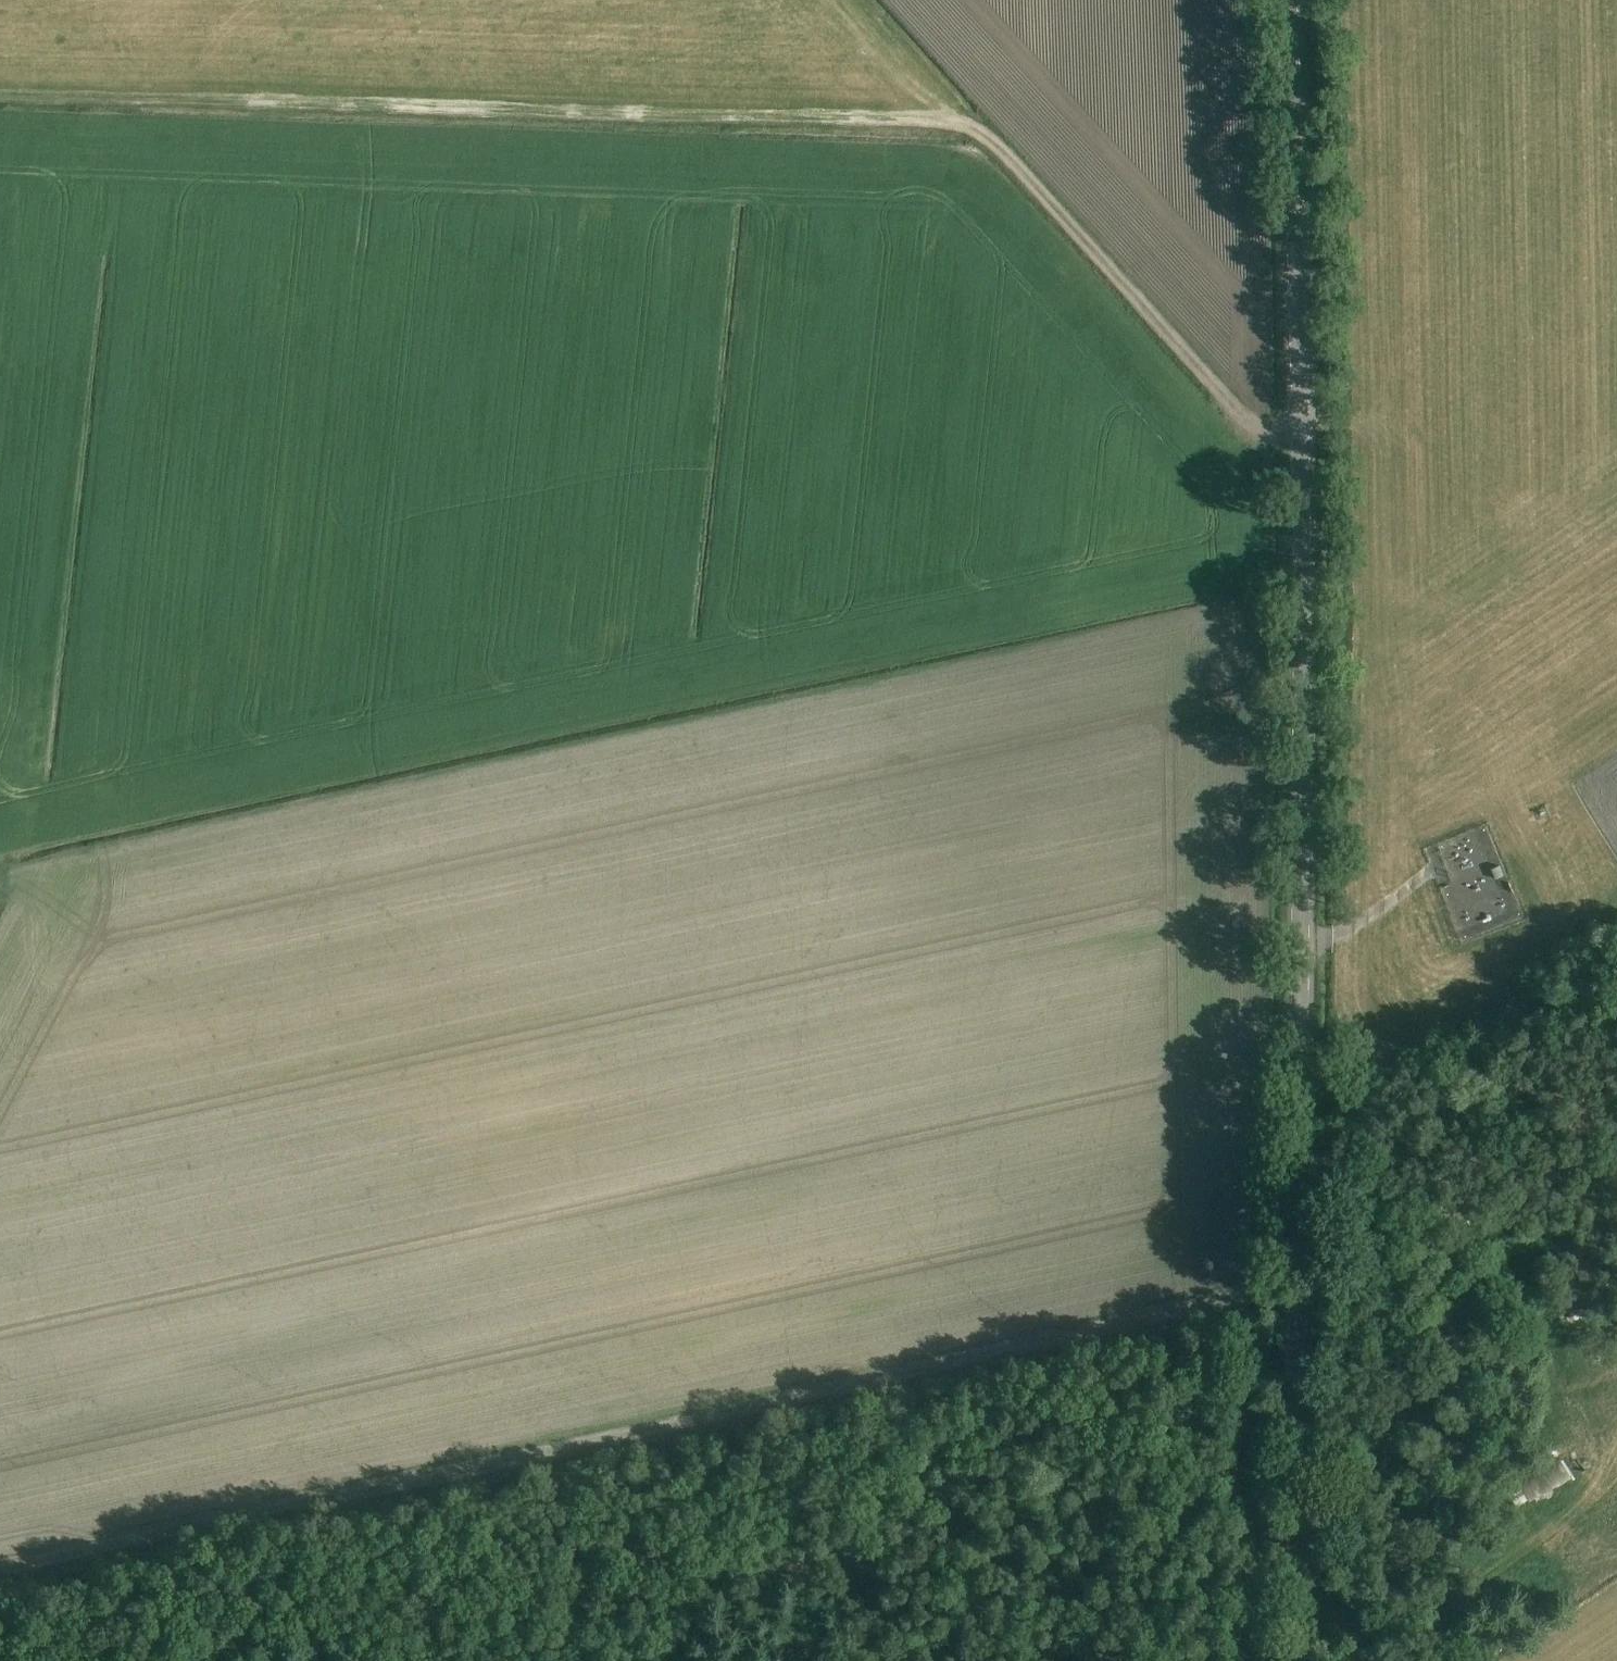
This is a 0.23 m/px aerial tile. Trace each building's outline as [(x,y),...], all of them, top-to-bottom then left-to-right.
[(1496,878),(1504,874),(1500,864),(1491,868),(1496,878)] [(1457,918),(1471,913),(1464,897),(1454,901),(1446,881),(1442,883),(1457,918)] [(1568,1449),(1542,1464),(1552,1482),(1578,1467),(1568,1449)]
